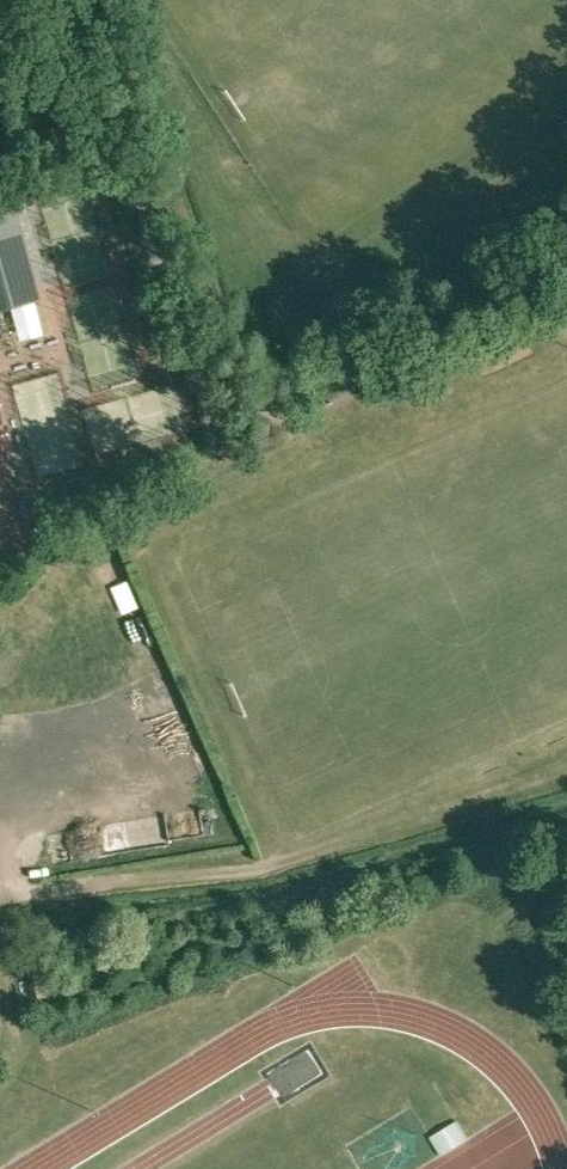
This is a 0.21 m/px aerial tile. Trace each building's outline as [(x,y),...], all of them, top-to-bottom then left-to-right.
[(0,159),(0,185),(9,183),(2,158),(0,159)] [(29,289),(4,197),(0,198),(0,298),(29,289)] [(439,1137),(451,1158),(478,1143),(466,1122),(439,1137)]
